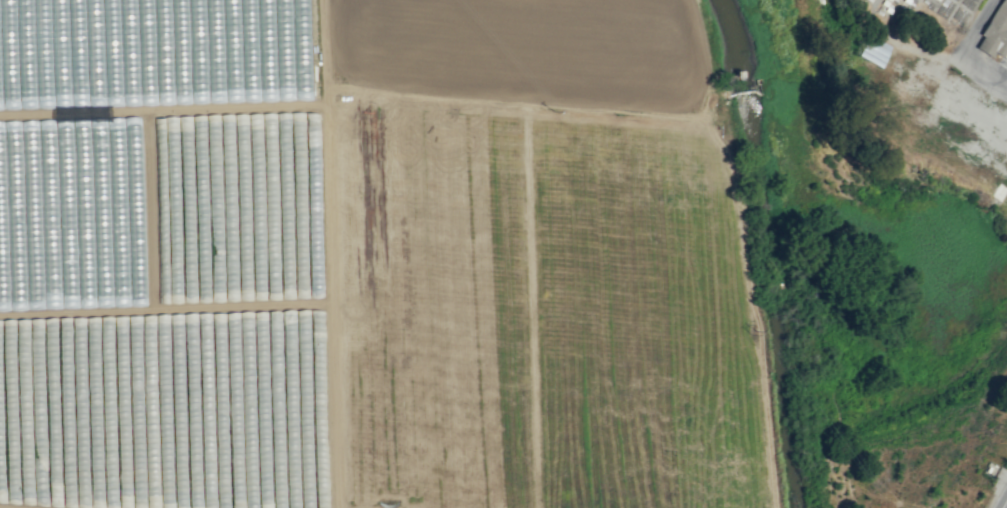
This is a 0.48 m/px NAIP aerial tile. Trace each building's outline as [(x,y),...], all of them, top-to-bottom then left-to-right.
[(983,44),(1006,57),(1006,55),(1006,3),(983,44)] [(858,55),(880,67),(890,47),(868,35),(858,55)]
